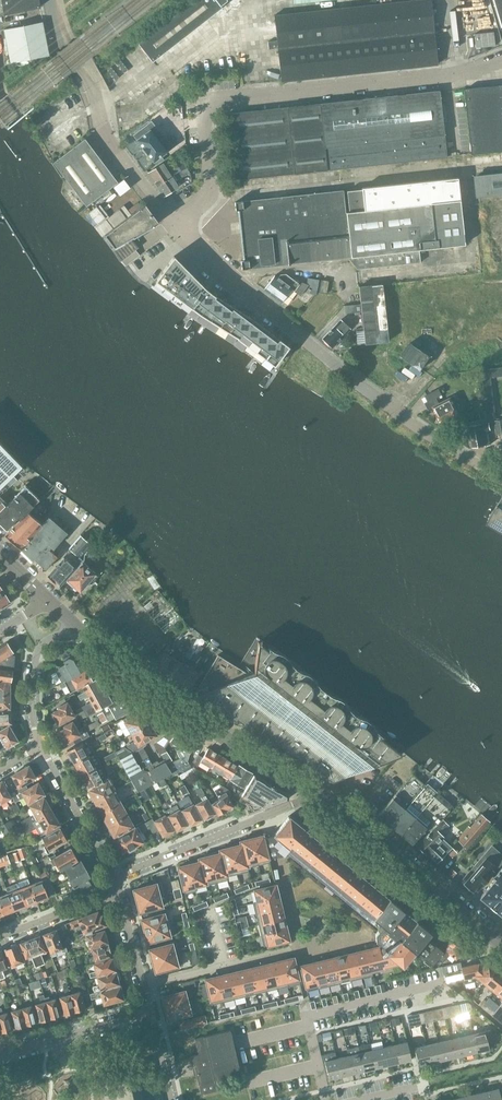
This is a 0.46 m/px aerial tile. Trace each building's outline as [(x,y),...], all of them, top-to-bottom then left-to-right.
[(4,14),(40,7),(38,0),(2,0),(4,14)] [(138,44),(153,62),(222,8),(220,5),(227,0),(194,0),(138,44)] [(430,0),(416,0),(275,15),(282,81),(437,65),(430,0)] [(501,27),(501,0),(493,0),(501,27)] [(49,56),(42,22),(4,29),(11,63),(49,56)] [(474,34),(476,48),(495,45),(494,32),(474,34)] [(466,89),(473,154),(501,151),(501,85),(466,89)] [(227,114),(235,180),(240,179),(447,157),(440,91),(233,113),(227,114)] [(1,123),(4,127),(5,128),(6,128),(7,128),(8,127),(8,126),(8,125),(0,114),(0,121),(1,123)] [(153,162),(161,156),(173,147),(163,134),(162,135),(151,121),(133,135),(137,139),(136,139),(142,147),(142,148),(147,154),(153,162)] [(171,134),(166,138),(173,146),(177,143),(171,134)] [(118,182),(86,140),(85,139),(53,162),(86,206),(118,182)] [(161,156),(153,162),(155,164),(164,159),(161,156)] [(148,173),(157,187),(172,177),(163,163),(148,173)] [(185,168),(181,171),(174,175),(176,180),(188,174),(185,168)] [(480,197),(501,195),(501,173),(477,176),(480,197)] [(172,177),(157,187),(164,196),(178,187),(172,177)] [(420,263),(419,249),(465,244),(460,199),(459,199),(456,177),(361,188),(361,189),(346,191),(348,212),(346,212),(345,213),(343,191),(243,201),(241,201),(235,202),(236,210),(238,210),(244,261),(241,261),(242,269),(248,268),(250,268),(347,257),(355,267),(360,269),(420,263)] [(145,204),(105,235),(115,247),(133,237),(133,238),(159,222),(145,204)] [(214,295),(181,265),(159,288),(197,313),(214,295)] [(264,289),(273,296),(283,282),(287,285),(292,278),(286,274),(280,275),(278,278),(275,275),(264,289)] [(283,282),(273,296),(282,302),(292,289),(294,290),(299,284),(292,278),(287,285),(283,282)] [(307,282),(310,286),(319,280),(308,278),(307,282)] [(317,290),(319,280),(310,286),(313,290),(317,290)] [(321,280),(319,292),(326,293),(328,281),(321,280)] [(308,285),(302,282),(295,292),(300,296),(308,285)] [(359,287),(365,344),(388,341),(382,284),(359,287)] [(224,302),(214,295),(197,313),(207,319),(224,302)] [(235,308),(224,302),(207,319),(218,326),(235,308)] [(345,306),(346,313),(360,312),(360,304),(345,306)] [(245,315),(235,308),(218,326),(228,332),(245,315)] [(255,321),(245,315),(228,332),(238,339),(255,321)] [(323,338),(332,348),(350,328),(341,319),(323,338)] [(265,328),(255,321),(238,339),(248,346),(265,328)] [(275,335),(265,328),(248,346),(258,353),(275,335)] [(285,342),(275,335),(258,353),(268,360),(285,342)] [(295,349),(285,342),(268,360),(278,367),(295,349)] [(402,356),(421,369),(430,356),(411,343),(402,356)] [(305,357),(295,349),(278,367),(288,374),(305,357)] [(487,419),(496,418),(491,377),(501,376),(501,367),(481,370),(487,419)] [(429,409),(433,406),(438,415),(437,415),(438,417),(437,419),(439,422),(441,422),(442,424),(460,415),(453,402),(457,399),(455,395),(439,403),(437,398),(442,395),(439,389),(426,396),(429,401),(426,403),(429,409)] [(481,420),(482,423),(481,423),(481,424),(477,424),(476,424),(470,424),(469,426),(470,427),(467,427),(469,433),(471,433),(473,447),(490,444),(490,440),(493,440),(492,432),(501,430),(501,418),(481,420)] [(21,465),(0,443),(0,486),(21,465)] [(8,488),(17,478),(12,474),(3,484),(8,488)] [(19,519),(39,499),(40,499),(26,485),(6,505),(8,507),(0,515),(0,529),(3,532),(17,517),(19,519)] [(488,522),(501,530),(501,497),(488,522)] [(20,549),(48,517),(53,511),(43,502),(43,503),(39,499),(19,519),(4,535),(20,549)] [(33,561),(45,546),(49,549),(51,547),(53,548),(66,533),(61,528),(48,517),(21,549),(33,561)] [(69,548),(76,555),(88,541),(81,535),(69,548)] [(94,543),(89,548),(93,552),(98,546),(95,544),(94,543)] [(45,546),(33,561),(41,570),(45,570),(57,556),(49,549),(45,546)] [(83,559),(82,561),(86,564),(95,554),(93,552),(89,548),(84,554),(83,559)] [(59,588),(66,580),(76,568),(70,563),(68,561),(63,557),(47,575),(54,583),(55,583),(59,588)] [(76,568),(66,580),(73,586),(73,588),(76,590),(78,589),(80,591),(88,581),(91,583),(99,575),(96,573),(96,572),(96,570),(92,566),(89,566),(86,564),(82,561),(76,568)] [(10,603),(3,591),(0,593),(0,609),(10,603)] [(132,622),(128,625),(134,632),(138,628),(132,622)] [(134,632),(128,625),(112,641),(118,647),(134,632)] [(151,667),(160,674),(172,656),(176,651),(184,641),(182,640),(174,649),(173,648),(168,654),(164,651),(156,659),(151,667)] [(165,678),(168,681),(180,662),(175,659),(179,653),(178,652),(186,642),(184,641),(176,651),(172,656),(160,674),(164,676),(165,677),(165,678)] [(11,669),(12,667),(14,668),(15,656),(12,655),(13,653),(14,653),(10,647),(10,646),(8,643),(7,643),(6,642),(0,646),(0,667),(11,669)] [(282,751),(285,752),(291,756),(293,754),(298,757),(298,760),(305,764),(306,762),(312,766),(312,769),(319,773),(320,771),(325,774),(326,778),(333,782),(334,781),(334,780),(340,770),(347,775),(347,776),(356,772),(355,771),(371,765),(372,765),(379,763),(379,762),(391,746),(394,749),(394,748),(265,647),(265,648),(262,651),(258,651),(257,651),(254,673),(250,675),(218,655),(194,693),(199,695),(196,696),(208,704),(209,702),(214,705),(215,708),(222,712),(223,710),(228,714),(229,717),(236,721),(237,719),(242,722),(243,726),(250,730),(251,728),(256,731),(257,734),(264,738),(265,736),(270,740),(271,743),(277,747),(276,748),(278,750),(280,751),(282,751)] [(174,682),(178,685),(196,657),(198,654),(194,652),(185,665),(180,662),(168,681),(171,682),(173,682),(174,682)] [(196,657),(178,685),(188,691),(199,674),(193,670),(203,654),(200,652),(198,654),(196,657)] [(61,682),(82,671),(78,663),(75,664),(72,659),(73,657),(69,656),(64,658),(64,660),(63,660),(64,663),(60,666),(56,665),(54,670),(61,682)] [(10,682),(11,682),(11,681),(12,680),(12,676),(12,675),(12,669),(11,669),(0,667),(0,681),(10,682)] [(70,692),(81,686),(92,680),(92,678),(92,677),(91,674),(89,674),(88,672),(88,673),(85,669),(82,671),(61,682),(59,684),(61,688),(66,685),(70,692)] [(117,699),(110,693),(105,687),(101,689),(95,678),(92,680),(81,686),(85,692),(78,695),(80,700),(87,696),(90,702),(82,707),(84,710),(87,716),(107,704),(117,699)] [(11,695),(11,689),(10,688),(10,682),(0,681),(0,695),(11,695)] [(97,714),(100,718),(120,707),(121,708),(132,702),(131,701),(130,702),(125,694),(117,699),(107,704),(110,709),(108,710),(105,709),(102,711),(97,714)] [(0,695),(0,708),(10,708),(10,702),(11,701),(11,695),(0,695)] [(56,719),(59,724),(74,715),(67,702),(58,707),(59,709),(52,712),(53,713),(52,715),(54,718),(56,719)] [(120,707),(100,718),(102,722),(107,719),(109,723),(135,708),(132,702),(121,708),(120,707)] [(10,710),(0,710),(0,723),(11,723),(11,717),(12,715),(12,712),(10,711),(10,710)] [(124,722),(131,733),(149,722),(147,718),(139,713),(124,722)] [(98,720),(84,727),(86,731),(92,728),(100,724),(98,720)] [(86,731),(84,727),(77,730),(72,721),(64,726),(65,728),(58,732),(58,733),(58,735),(59,737),(61,738),(64,743),(72,739),(75,743),(89,736),(86,731)] [(128,746),(135,750),(143,746),(145,745),(146,741),(156,735),(154,730),(155,730),(156,726),(154,722),(151,722),(149,722),(131,733),(125,736),(129,744),(128,745),(128,746)] [(112,728),(110,724),(103,728),(106,732),(112,728)] [(1,749),(6,747),(7,747),(18,741),(13,732),(14,730),(12,726),(9,726),(9,725),(0,730),(0,747),(1,749)] [(170,740),(180,746),(187,734),(177,728),(170,740)] [(187,734),(180,746),(177,751),(179,757),(167,764),(173,775),(190,765),(184,755),(190,753),(197,740),(187,734)] [(73,762),(74,763),(94,752),(91,746),(87,745),(85,740),(67,750),(70,756),(69,758),(71,762),(73,762)] [(143,746),(135,750),(135,751),(130,754),(128,749),(125,747),(116,752),(137,791),(172,773),(163,760),(158,763),(159,764),(155,767),(143,746)] [(200,761),(210,767),(218,754),(208,748),(202,757),(200,761)] [(172,760),(166,751),(160,754),(166,763),(172,760)] [(80,775),(95,767),(100,764),(94,752),(74,763),(76,768),(75,769),(78,774),(80,774),(80,775)] [(103,757),(106,762),(116,756),(114,752),(103,757)] [(194,766),(200,761),(202,757),(198,754),(190,761),(194,766)] [(212,778),(216,780),(228,759),(218,754),(210,767),(217,771),(212,778)] [(216,780),(220,782),(226,786),(228,782),(221,778),(223,775),(230,779),(238,765),(228,759),(216,780)] [(238,765),(230,779),(244,788),(252,773),(238,764),(238,765)] [(35,777),(28,765),(11,775),(18,787),(24,784),(35,777)] [(85,784),(88,789),(106,779),(104,774),(104,771),(101,765),(95,769),(81,776),(82,777),(81,779),(83,783),(85,784)] [(190,765),(196,775),(199,770),(190,765)] [(80,775),(81,776),(95,769),(95,767),(80,775)] [(251,800),(254,803),(263,808),(288,798),(288,795),(288,794),(278,788),(277,788),(267,782),(256,775),(256,776),(254,774),(242,795),(251,800)] [(412,774),(401,787),(413,797),(424,784),(412,774)] [(93,800),(93,801),(114,790),(107,778),(106,779),(88,789),(89,790),(87,791),(91,797),(92,797),(94,800),(93,800)] [(11,797),(1,781),(0,781),(0,804),(11,797)] [(28,804),(45,795),(37,782),(27,788),(24,784),(18,787),(15,789),(20,798),(24,796),(28,804)] [(391,824),(411,841),(414,843),(434,821),(437,823),(446,813),(454,804),(451,801),(449,802),(435,790),(427,783),(391,824)] [(228,789),(219,784),(213,787),(215,790),(220,799),(213,802),(211,799),(210,800),(212,803),(218,815),(227,810),(228,809),(230,810),(232,809),(232,807),(232,806),(233,806),(227,795),(231,794),(228,789)] [(201,798),(202,800),(195,804),(204,819),(205,819),(207,820),(210,818),(210,816),(215,813),(201,787),(196,789),(200,798),(201,798)] [(413,797),(401,787),(378,813),(390,823),(413,797)] [(15,801),(20,798),(15,789),(10,792),(15,801)] [(100,812),(101,813),(120,802),(114,790),(93,801),(94,802),(95,802),(96,804),(95,805),(99,812),(100,812)] [(192,798),(188,791),(183,794),(187,801),(192,798)] [(248,805),(251,800),(242,795),(239,799),(248,805)] [(21,821),(24,826),(51,811),(48,804),(49,803),(46,799),(44,799),(44,797),(30,805),(35,813),(21,821)] [(106,824),(106,825),(127,814),(120,802),(101,813),(102,814),(100,814),(104,821),(105,821),(107,824),(106,824)] [(156,804),(159,811),(164,809),(160,802),(156,804)] [(202,819),(193,803),(182,810),(190,825),(192,824),(194,825),(197,823),(197,821),(202,819)] [(263,808),(254,803),(253,804),(250,803),(246,809),(248,814),(263,808)] [(183,827),(188,824),(179,809),(168,816),(176,831),(178,829),(180,830),(183,829),(183,827)] [(51,811),(24,826),(27,832),(36,827),(40,835),(59,824),(58,822),(59,821),(56,817),(55,817),(51,811)] [(127,814),(106,825),(107,826),(108,826),(110,829),(108,829),(112,836),(113,835),(114,837),(133,826),(127,814)] [(168,833),(174,830),(165,814),(154,821),(159,830),(162,836),(163,836),(165,836),(168,835),(168,833)] [(457,839),(467,848),(490,821),(481,814),(470,827),(468,826),(457,839)] [(307,862),(323,843),(289,815),(273,835),(266,837),(264,838),(269,857),(270,856),(270,857),(278,855),(294,852),(307,862)] [(141,841),(137,833),(140,832),(141,833),(150,828),(153,833),(159,830),(154,821),(152,819),(147,822),(147,821),(136,827),(132,829),(114,839),(121,852),(128,848),(130,851),(130,849),(134,847),(135,848),(134,845),(141,841)] [(417,845),(426,854),(427,853),(437,862),(447,852),(452,857),(457,852),(452,847),(442,838),(444,837),(440,833),(448,825),(443,820),(417,845)] [(11,823),(5,826),(10,835),(16,832),(11,823)] [(10,835),(5,826),(1,829),(6,837),(10,835)] [(43,845),(47,853),(53,850),(52,848),(67,840),(63,833),(64,831),(63,828),(60,828),(59,826),(41,837),(45,844),(43,845)] [(269,858),(270,858),(270,857),(270,856),(269,857),(264,838),(266,837),(265,837),(264,837),(263,836),(252,838),(257,861),(258,865),(270,862),(269,858)] [(258,865),(257,861),(252,838),(241,841),(248,868),(258,865)] [(248,868),(241,841),(240,841),(241,844),(231,847),(231,849),(238,874),(248,871),(248,868)] [(334,892),(354,868),(323,843),(307,862),(329,881),(325,885),(327,887),(326,889),(330,892),(332,890),(334,892)] [(60,871),(64,868),(78,860),(77,859),(79,857),(77,853),(74,853),(71,847),(56,856),(55,853),(49,857),(53,864),(56,863),(60,871)] [(238,874),(231,849),(231,847),(220,850),(227,877),(238,874)] [(227,877),(220,850),(219,850),(220,853),(210,855),(217,882),(228,880),(227,877)] [(498,866),(501,862),(501,855),(500,853),(497,856),(492,851),(481,864),(478,861),(463,879),(465,881),(463,884),(472,892),(475,889),(477,891),(498,866)] [(210,855),(199,858),(206,884),(206,885),(217,882),(210,855)] [(199,862),(189,864),(195,887),(206,884),(199,858),(199,862)] [(64,868),(70,879),(86,870),(80,859),(64,868)] [(189,864),(178,867),(185,894),(196,891),(195,887),(189,864)] [(501,867),(500,868),(493,877),(495,878),(480,897),(490,906),(494,910),(494,909),(501,916),(501,869),(501,867)] [(338,888),(369,914),(385,894),(354,868),(334,892),(335,892),(338,888)] [(86,870),(70,879),(74,886),(71,887),(72,888),(71,888),(74,892),(80,889),(80,890),(93,883),(90,878),(86,870)] [(38,874),(42,880),(46,877),(43,871),(38,874)] [(48,876),(42,880),(46,892),(48,891),(46,884),(49,883),(49,885),(52,884),(48,876)] [(17,883),(19,889),(26,905),(27,905),(27,906),(32,904),(32,903),(37,901),(31,885),(28,878),(17,883)] [(42,880),(31,885),(37,901),(38,901),(38,902),(43,900),(43,899),(48,897),(46,892),(42,880)] [(180,888),(178,880),(171,881),(173,890),(180,888)] [(52,886),(52,884),(49,885),(49,883),(46,884),(48,891),(46,892),(48,897),(55,895),(53,888),(52,886)] [(156,884),(134,890),(137,901),(159,895),(156,884)] [(257,902),(278,896),(276,885),(254,890),(257,902)] [(180,888),(173,890),(175,899),(182,897),(180,888)] [(19,889),(8,893),(14,910),(16,909),(16,910),(21,908),(20,907),(26,905),(19,889)] [(0,896),(0,906),(3,914),(4,914),(5,915),(10,913),(9,912),(14,910),(8,893),(0,896)] [(378,945),(382,947),(380,949),(382,950),(382,951),(383,951),(385,948),(389,952),(388,954),(389,955),(399,963),(402,966),(414,951),(432,965),(435,962),(439,966),(449,953),(455,958),(467,944),(460,938),(458,940),(455,938),(454,937),(443,951),(426,937),(431,932),(385,894),(369,914),(382,925),(375,934),(376,940),(379,943),(378,945)] [(159,895),(137,901),(140,912),(162,907),(159,895)] [(255,913),(281,907),(278,896),(257,902),(253,903),(255,913)] [(258,924),(284,918),(281,907),(255,913),(258,924)] [(97,911),(70,922),(72,928),(80,924),(84,933),(103,925),(102,924),(104,923),(102,916),(100,917),(97,911)] [(168,912),(142,919),(145,931),(171,924),(168,912)] [(261,935),(286,929),(284,918),(258,924),(261,935)] [(60,926),(60,927),(63,933),(69,930),(66,923),(60,926)] [(171,924),(145,931),(148,942),(174,935),(171,924)] [(63,933),(60,927),(54,930),(52,929),(49,930),(49,932),(43,934),(50,953),(63,948),(61,941),(65,939),(63,933)] [(91,933),(91,930),(78,935),(79,939),(85,936),(89,948),(108,942),(107,941),(109,939),(108,936),(106,935),(104,929),(91,933)] [(289,940),(286,929),(261,935),(264,947),(289,940)] [(34,937),(30,939),(40,964),(44,962),(40,953),(47,950),(41,934),(39,935),(37,934),(35,935),(34,937)] [(40,964),(30,939),(25,940),(23,940),(21,941),(20,942),(18,943),(25,959),(32,956),(36,966),(40,964)] [(176,942),(149,949),(152,961),(175,955),(179,954),(176,942)] [(11,966),(24,961),(17,944),(16,944),(16,943),(10,945),(11,947),(5,949),(11,966)] [(85,958),(86,963),(110,956),(109,953),(110,952),(110,950),(111,948),(110,946),(108,944),(108,943),(91,947),(93,956),(85,958)] [(399,963),(389,955),(380,957),(378,948),(367,950),(367,949),(366,950),(371,971),(383,968),(383,967),(399,963)] [(195,949),(190,951),(188,951),(191,965),(198,963),(195,949)] [(371,971),(366,950),(355,952),(362,978),(372,975),(371,971)] [(362,978),(355,952),(344,955),(351,981),(362,978)] [(178,966),(175,955),(152,961),(156,972),(178,966)] [(351,981),(344,955),(334,958),(340,983),(351,981)] [(88,972),(90,977),(116,970),(113,957),(93,963),(95,970),(88,972)] [(293,958),(282,960),(287,982),(299,979),(293,958)] [(334,958),(323,960),(329,986),(340,983),(334,958)] [(288,986),(287,982),(282,960),(271,963),(277,989),(288,986)] [(318,989),(329,986),(323,960),(312,963),(318,989)] [(482,981),(484,983),(496,968),(487,961),(482,967),(478,963),(461,967),(460,962),(441,967),(443,975),(461,970),(465,984),(474,981),(478,985),(482,981)] [(277,989),(271,963),(260,966),(266,991),(277,989)] [(312,963),(301,966),(307,991),(318,989),(312,963)] [(266,991),(260,966),(249,968),(256,994),(266,991)] [(256,994),(249,968),(239,971),(245,997),(256,994)] [(493,990),(501,980),(501,973),(496,968),(484,983),(493,990)] [(119,979),(117,971),(97,976),(99,984),(92,986),(94,991),(119,984),(118,980),(119,979)] [(245,997),(239,971),(228,974),(234,999),(245,997)] [(234,999),(228,974),(217,976),(223,1002),(234,999)] [(223,1002),(217,976),(205,979),(206,983),(200,985),(203,998),(210,997),(212,1005),(223,1002)] [(495,991),(501,997),(501,980),(493,990),(495,991)] [(382,984),(375,986),(377,993),(384,992),(382,984)] [(21,985),(17,986),(15,987),(17,995),(23,992),(21,985)] [(100,991),(90,994),(91,998),(101,996),(104,1004),(123,999),(123,997),(123,996),(123,993),(121,992),(120,985),(100,991)] [(81,991),(69,994),(74,1012),(83,1010),(84,1009),(86,1008),(81,991)] [(184,991),(162,997),(165,1008),(187,1002),(184,991)] [(74,1012),(69,994),(58,997),(63,1015),(65,1014),(66,1015),(74,1012)] [(90,994),(84,995),(87,1009),(94,1007),(90,994)] [(48,996),(44,997),(50,1019),(59,1017),(60,1016),(61,1015),(56,998),(49,1000),(48,996)] [(50,1019),(44,997),(40,999),(41,1002),(34,1004),(39,1022),(40,1021),(41,1022),(50,1019)] [(192,1001),(187,1002),(165,1008),(168,1020),(195,1012),(192,1001)] [(494,1011),(491,1015),(501,1024),(501,1001),(494,1011)] [(484,1002),(481,1007),(486,1011),(489,1006),(484,1002)] [(32,1005),(21,1008),(26,1026),(35,1024),(35,1023),(37,1022),(32,1005)] [(489,1006),(486,1011),(491,1015),(494,1011),(489,1006)] [(1,1033),(10,1031),(11,1030),(13,1029),(8,1012),(2,1013),(1,1008),(0,1008),(0,1028),(1,1033)] [(26,1026),(21,1008),(9,1011),(14,1029),(16,1028),(17,1029),(26,1026)] [(204,1016),(179,1022),(181,1029),(206,1023),(204,1016)] [(343,1036),(342,1029),(333,1031),(335,1038),(343,1036)] [(230,1030),(195,1038),(198,1054),(192,1056),(201,1094),(225,1088),(223,1080),(241,1076),(230,1030)] [(491,1030),(473,1034),(477,1052),(489,1049),(489,1047),(495,1045),(491,1030)] [(473,1034),(461,1037),(465,1055),(477,1052),(473,1034)] [(461,1037),(449,1039),(454,1057),(465,1055),(461,1037)] [(449,1039),(438,1042),(442,1060),(454,1057),(449,1039)] [(407,1042),(395,1044),(399,1062),(411,1059),(407,1042)] [(438,1042),(426,1045),(430,1063),(442,1060),(438,1042)] [(370,1043),(358,1046),(364,1071),(376,1068),(372,1050),(370,1043)] [(395,1044),(383,1047),(387,1065),(399,1062),(395,1044)] [(430,1063),(426,1045),(414,1048),(418,1066),(430,1063)] [(346,1049),(348,1056),(352,1073),(364,1071),(358,1046),(346,1049)] [(383,1047),(372,1050),(376,1068),(387,1065),(383,1047)] [(341,1076),(337,1058),(335,1051),(321,1055),(322,1062),(324,1061),(329,1079),(341,1076)] [(348,1056),(337,1058),(341,1076),(352,1073),(348,1056)] [(104,1073),(98,1069),(94,1075),(98,1078),(101,1078),(104,1073)] [(99,1081),(99,1082),(102,1082),(106,1099),(131,1099),(126,1076),(128,1075),(99,1081)] [(486,1091),(488,1099),(501,1099),(498,1088),(486,1091)] [(475,1094),(476,1099),(488,1099),(486,1091),(475,1094)]
